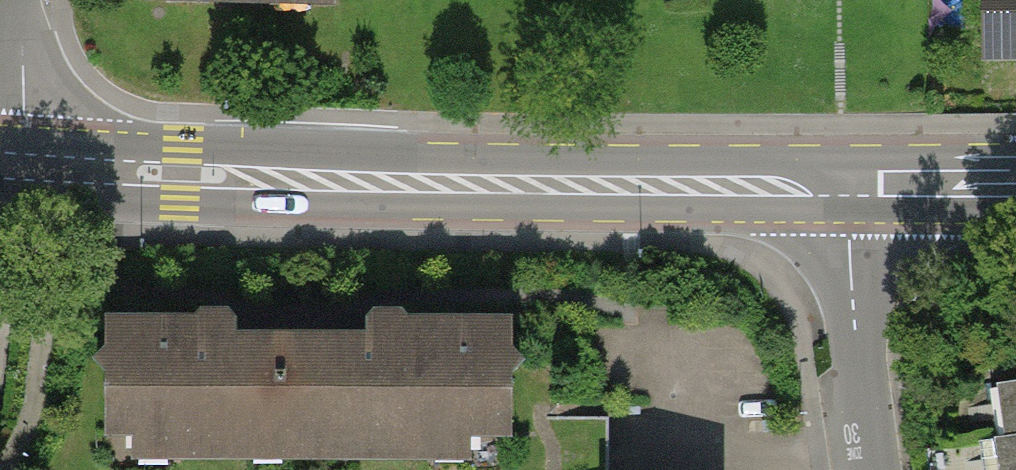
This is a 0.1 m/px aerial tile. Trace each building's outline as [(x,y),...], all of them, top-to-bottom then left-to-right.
[(156,22),(346,23),(346,0),(156,0),(156,22)] [(968,66),(1015,66),(1015,0),(968,0),(968,66)] [(167,454),(434,454),(434,429),(508,429),(508,318),(395,318),(371,318),(371,342),(231,342),(231,318),(214,318),(98,318),(98,429),(167,429),(167,454)] [(987,386),(994,440),(984,441),(988,469),(1015,469),(1015,382),(987,386)]
